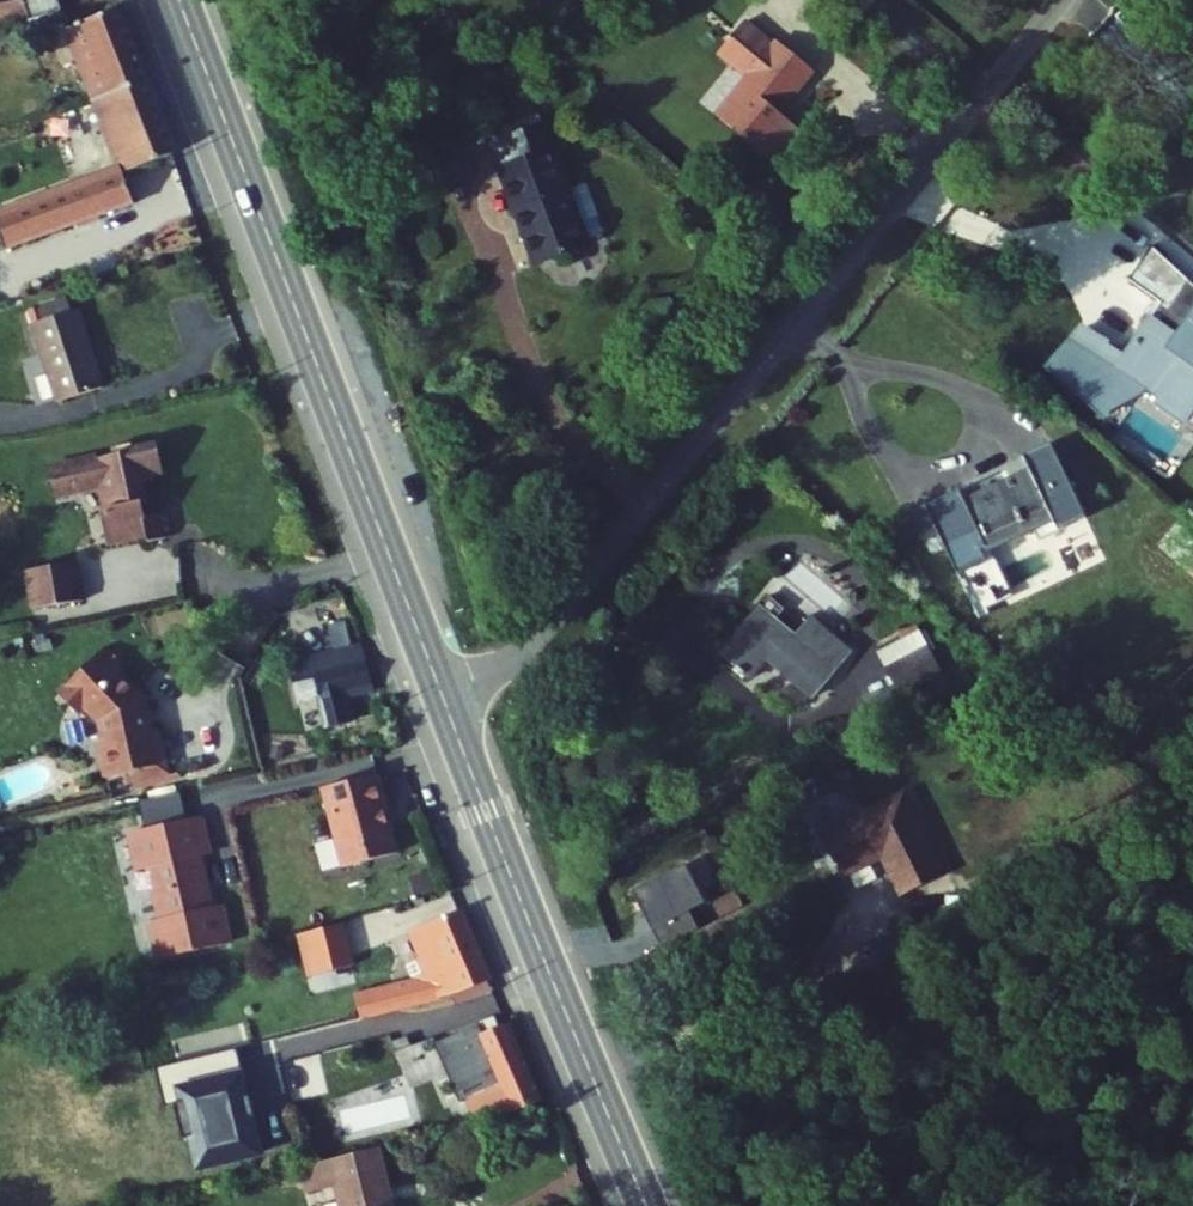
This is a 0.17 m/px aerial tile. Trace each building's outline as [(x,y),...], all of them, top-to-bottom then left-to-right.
[(38,17),(39,23),(69,16),(65,0),(49,0),(0,12),(0,27),(38,17)] [(573,11),(604,0),(568,0),(573,11)] [(86,60),(101,101),(155,85),(129,15),(73,31),(70,24),(60,27),(71,63),(86,60)] [(799,94),(761,63),(758,67),(729,44),(703,76),(731,99),(705,132),(760,177),(769,166),(778,173),(792,156),(765,135),(799,94)] [(5,215),(12,245),(147,210),(138,171),(182,160),(155,85),(101,101),(126,174),(3,206),(5,215)] [(503,202),(539,299),(595,279),(550,160),(503,178),(511,199),(503,202)] [(12,245),(5,215),(0,217),(0,248),(12,245)] [(1184,417),(1192,404),(1192,281),(1154,248),(1127,280),(1158,306),(1115,357),(1102,346),(1104,344),(1084,326),(1049,368),(1105,414),(1114,404),(1148,380),(1162,390),(1158,399),(1184,417)] [(41,324),(71,401),(116,384),(86,308),(77,311),(73,299),(50,308),(54,319),(41,324)] [(166,474),(160,447),(136,453),(134,446),(115,450),(116,457),(53,470),(58,496),(78,492),(77,484),(92,481),(93,489),(104,487),(109,512),(103,513),(109,543),(148,535),(150,545),(174,540),(169,515),(147,519),(145,507),(150,505),(145,478),(166,474)] [(1033,475),(1059,463),(1052,448),(1026,460),(1033,475)] [(993,557),(1055,528),(1059,536),(1087,523),(1083,515),(1059,463),(1033,475),(1031,476),(969,505),(967,501),(963,493),(928,509),(932,517),(979,618),(1014,601),(993,557)] [(77,484),(78,492),(93,489),(92,481),(77,484)] [(922,506),(907,513),(923,546),(939,538),(922,506)] [(27,572),(35,610),(85,599),(77,561),(27,572)] [(763,667),(806,702),(826,677),(784,644),(791,636),(773,622),(782,612),(768,600),(719,660),(749,684),(763,667)] [(925,636),(881,657),(887,670),(931,649),(925,636)] [(386,682),(376,641),(306,657),(314,692),(333,688),(340,718),(363,713),(357,688),(386,682)] [(140,774),(142,783),(183,773),(173,730),(164,732),(156,699),(131,675),(139,667),(120,647),(75,690),(75,698),(88,710),(95,711),(100,706),(115,722),(120,742),(114,750),(121,779),(140,774)] [(887,670),(897,691),(941,670),(931,649),(887,670)] [(382,780),(326,793),(345,872),(399,859),(392,828),(390,829),(387,816),(390,815),(382,780)] [(156,804),(162,832),(185,827),(178,799),(156,804)] [(162,832),(151,835),(160,873),(169,871),(181,922),(172,924),(181,961),(244,947),(235,909),(227,911),(215,860),(224,858),(215,820),(185,827),(162,832)] [(892,888),(910,925),(953,904),(913,825),(836,863),(857,905),(892,888)] [(364,1020),(466,993),(494,979),(467,910),(416,925),(425,952),(410,957),(416,974),(358,997),(364,1020)] [(315,974),(353,963),(341,923),(303,934),(315,974)] [(496,1083),(506,1111),(552,1099),(517,1019),(488,1029),(508,1079),(496,1083)] [(379,1142),(302,1162),(308,1184),(337,1177),(345,1205),(395,1205),(379,1142)]
